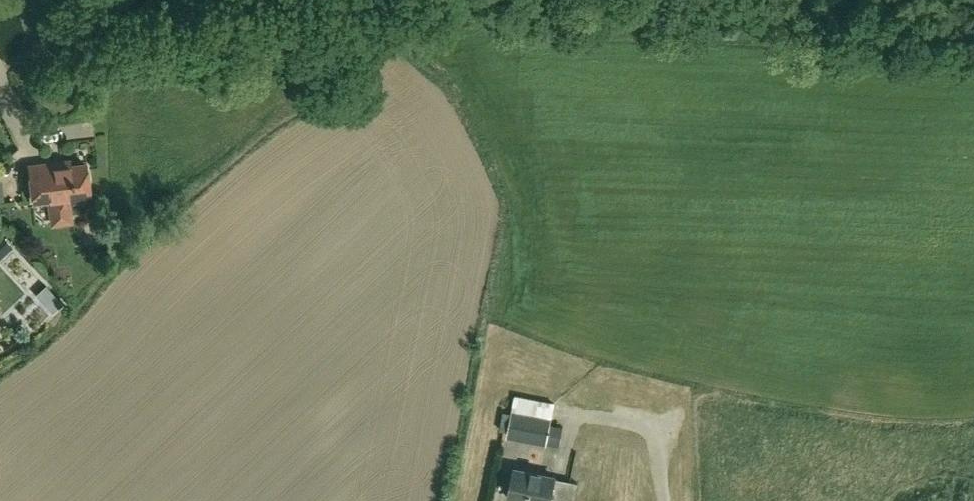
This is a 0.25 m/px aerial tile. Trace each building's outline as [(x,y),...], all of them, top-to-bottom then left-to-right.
[(73,223),(70,200),(89,198),(85,164),(55,167),(54,163),(29,166),(33,201),(48,199),(51,226),(73,223)] [(11,247),(0,235),(0,257),(11,247)] [(500,430),(508,431),(506,437),(546,445),(546,444),(559,446),(563,426),(550,424),(554,402),(515,395),(511,414),(504,412),(500,430)] [(577,483),(569,482),(568,489),(552,485),(554,477),(514,469),(508,499),(519,500),(573,500),(577,483)]
